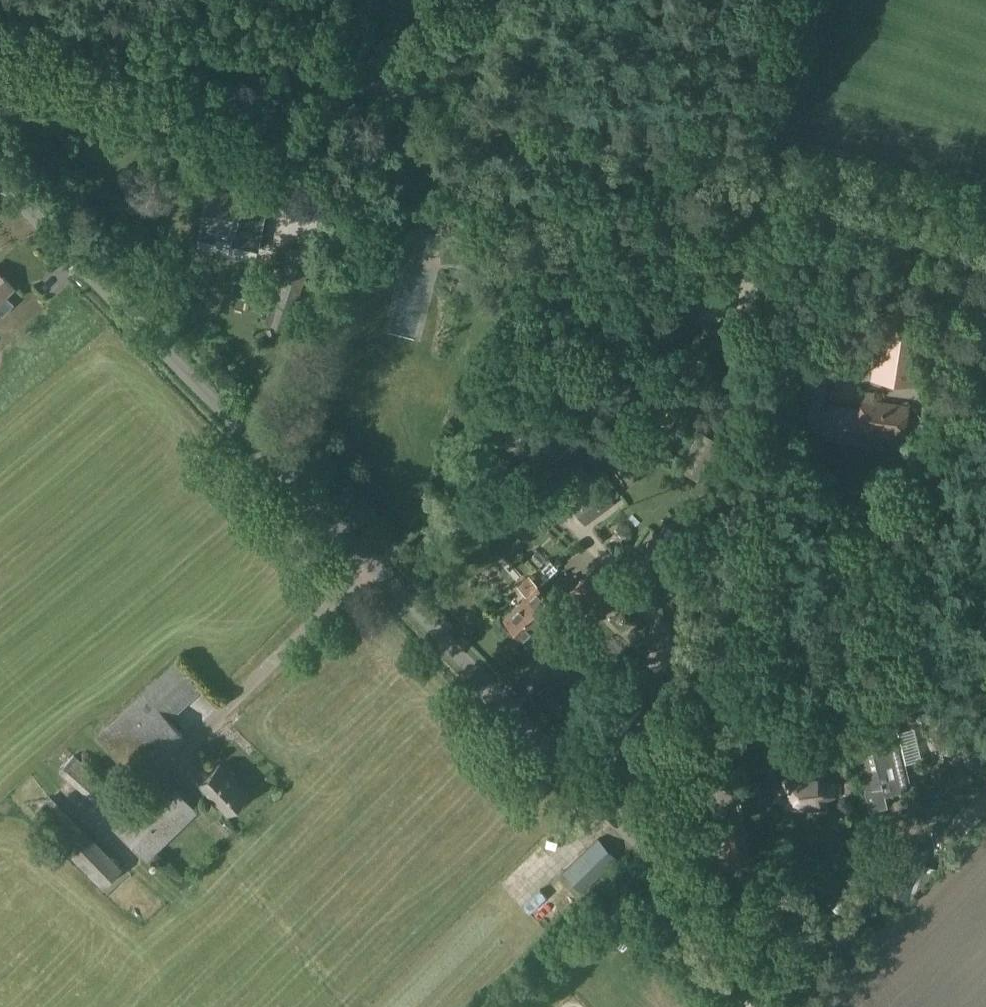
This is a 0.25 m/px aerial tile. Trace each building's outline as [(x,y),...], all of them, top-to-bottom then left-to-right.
[(213,188),(208,190),(199,238),(216,241),(219,223),(234,226),(231,244),(258,249),(266,206),(233,199),(233,197),(213,188)] [(290,249),(272,302),(291,308),(312,257),(290,249)] [(13,287),(0,273),(0,299),(13,287)] [(276,306),(270,325),(289,330),(295,312),(276,306)] [(880,320),(872,376),(916,383),(924,327),(880,320)] [(822,404),(828,364),(810,362),(803,401),(801,401),(799,415),(790,414),(789,424),(806,426),(806,430),(841,434),(843,424),(847,424),(848,418),(859,420),(858,430),(903,436),(908,406),(873,401),(875,393),(863,391),(862,399),(861,410),(822,404)] [(715,488),(734,448),(699,430),(680,469),(715,488)] [(585,523),(613,501),(598,482),(571,503),(585,523)] [(646,544),(650,546),(632,578),(650,587),(667,556),(671,558),(678,545),(675,544),(681,534),(663,524),(658,534),(653,531),(646,544)] [(595,567),(570,592),(593,615),(618,591),(595,567)] [(537,585),(526,596),(525,596),(505,615),(523,634),(543,615),(555,604),(537,585)] [(201,689),(175,661),(95,735),(137,781),(185,737),(169,719),(201,689)] [(888,808),(884,793),(911,786),(896,732),(887,734),(883,717),(855,724),(860,746),(855,747),(859,764),(861,764),(873,812),(888,808)] [(74,754),(59,770),(96,803),(110,787),(74,754)] [(218,764),(198,784),(227,814),(248,793),(218,764)] [(198,812),(166,778),(115,828),(147,861),(198,812)] [(800,780),(785,786),(786,805),(802,810),(805,806),(824,805),(824,802),(835,799),(834,788),(824,785),(823,783),(804,784),(800,780)] [(85,831),(50,795),(32,812),(67,847),(66,848),(102,884),(123,866),(87,829),(85,831)] [(743,816),(721,822),(733,867),(752,862),(748,844),(745,834),(748,833),(743,816)] [(598,838),(563,872),(583,892),(617,858),(598,838)] [(879,889),(904,899),(906,900),(907,895),(912,885),(911,885),(920,862),(894,851),(885,873),(879,889)]
